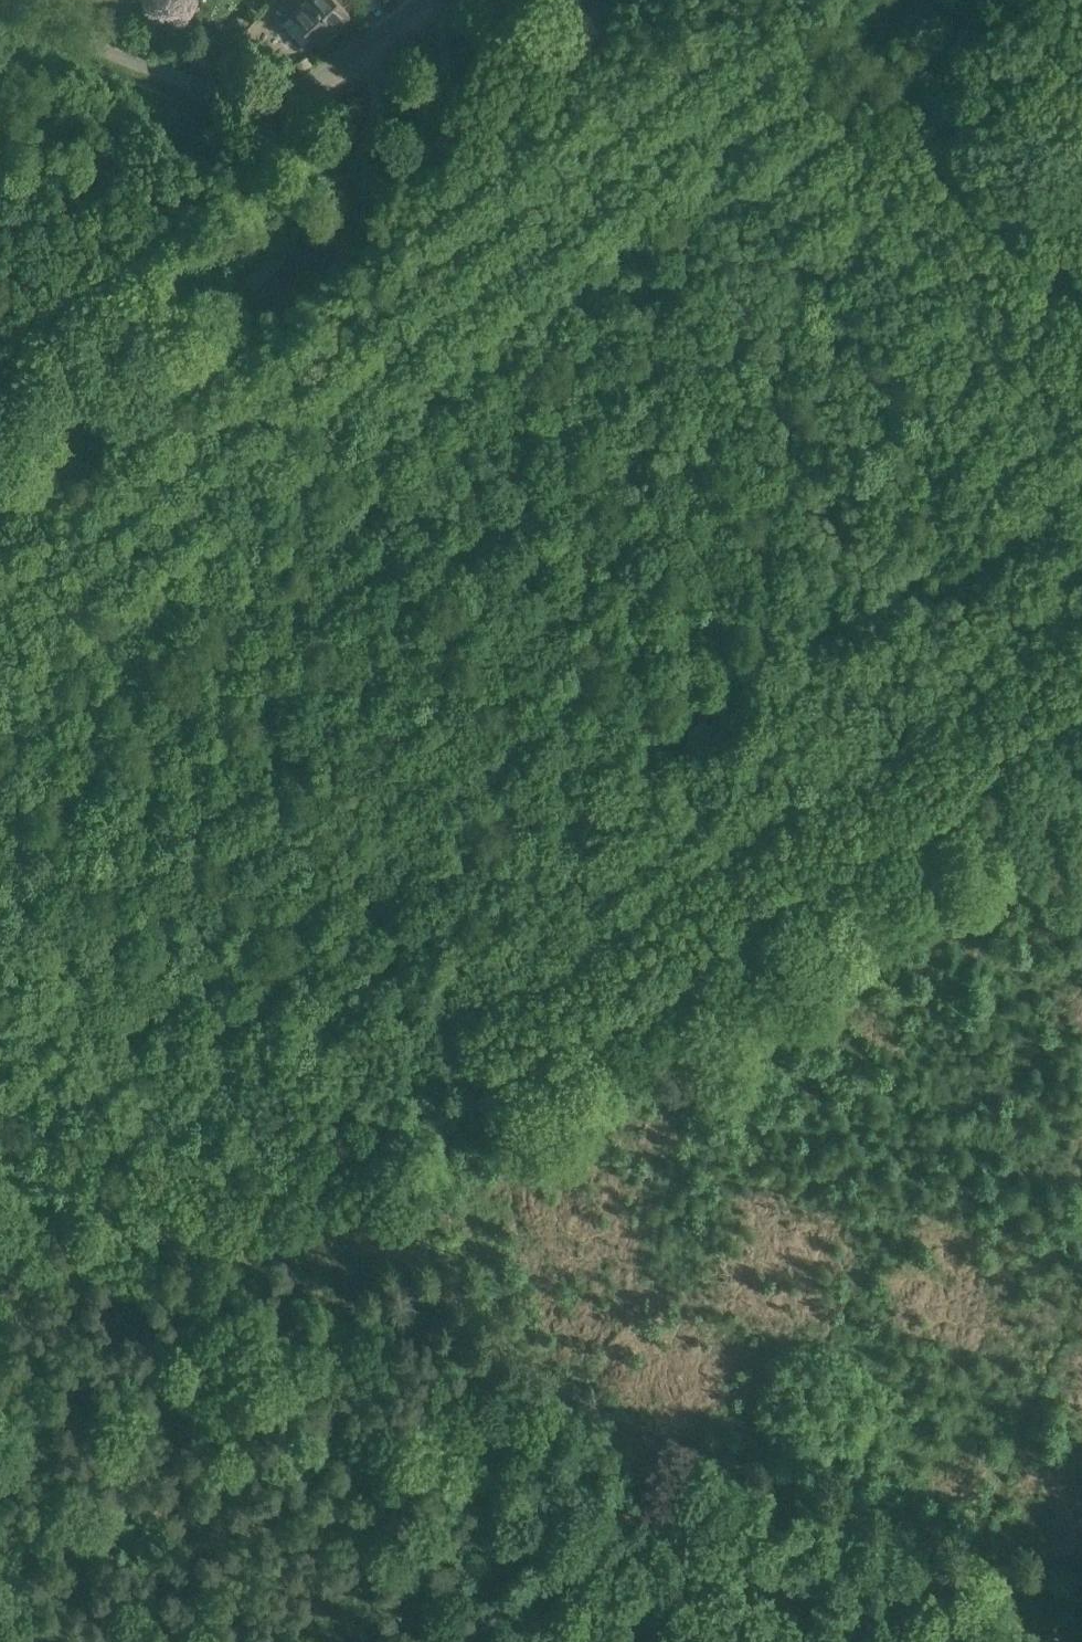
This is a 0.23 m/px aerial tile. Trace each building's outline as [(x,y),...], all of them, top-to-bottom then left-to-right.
[(297,5),(289,12),(315,40),(347,10),(341,4),(346,0),(292,0),(297,5)]
